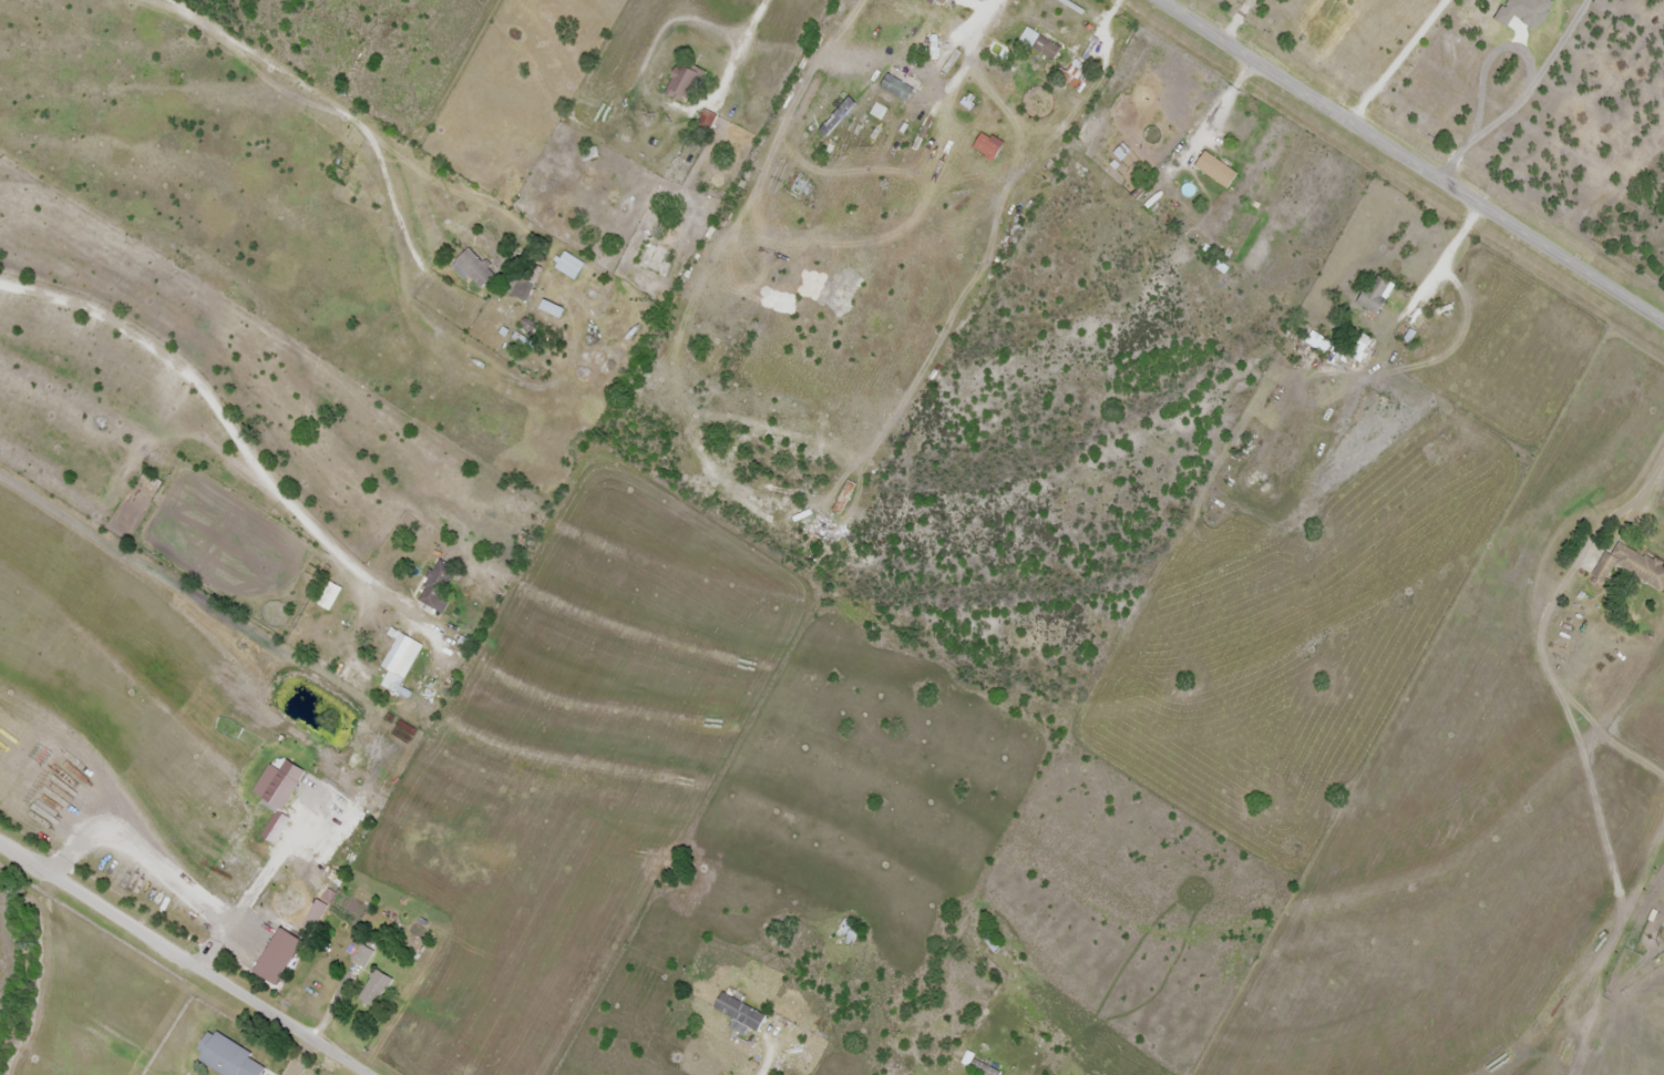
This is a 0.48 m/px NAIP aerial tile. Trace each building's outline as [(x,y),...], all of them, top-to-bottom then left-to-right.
[(1476,31),(1493,42),(1508,19),(1491,8),(1476,31)] [(1239,175),(1204,151),(1193,167),(1228,191),(1239,175)] [(555,272),(575,286),(588,266),(568,252),(555,272)] [(1325,356),(1333,345),(1313,331),(1305,343),(1325,356)] [(1663,593),(1663,592),(1663,568),(1619,542),(1611,557),(1606,554),(1592,577),(1606,585),(1617,566),(1663,593)] [(385,668),(394,672),(386,687),(401,694),(426,646),(402,634),(385,668)] [(265,796),(268,797),(272,790),(281,795),(297,770),(287,763),(265,796)] [(861,929),(845,923),(838,940),(855,946),(861,929)] [(767,1016),(722,994),(713,1013),(758,1035),(767,1016)]
